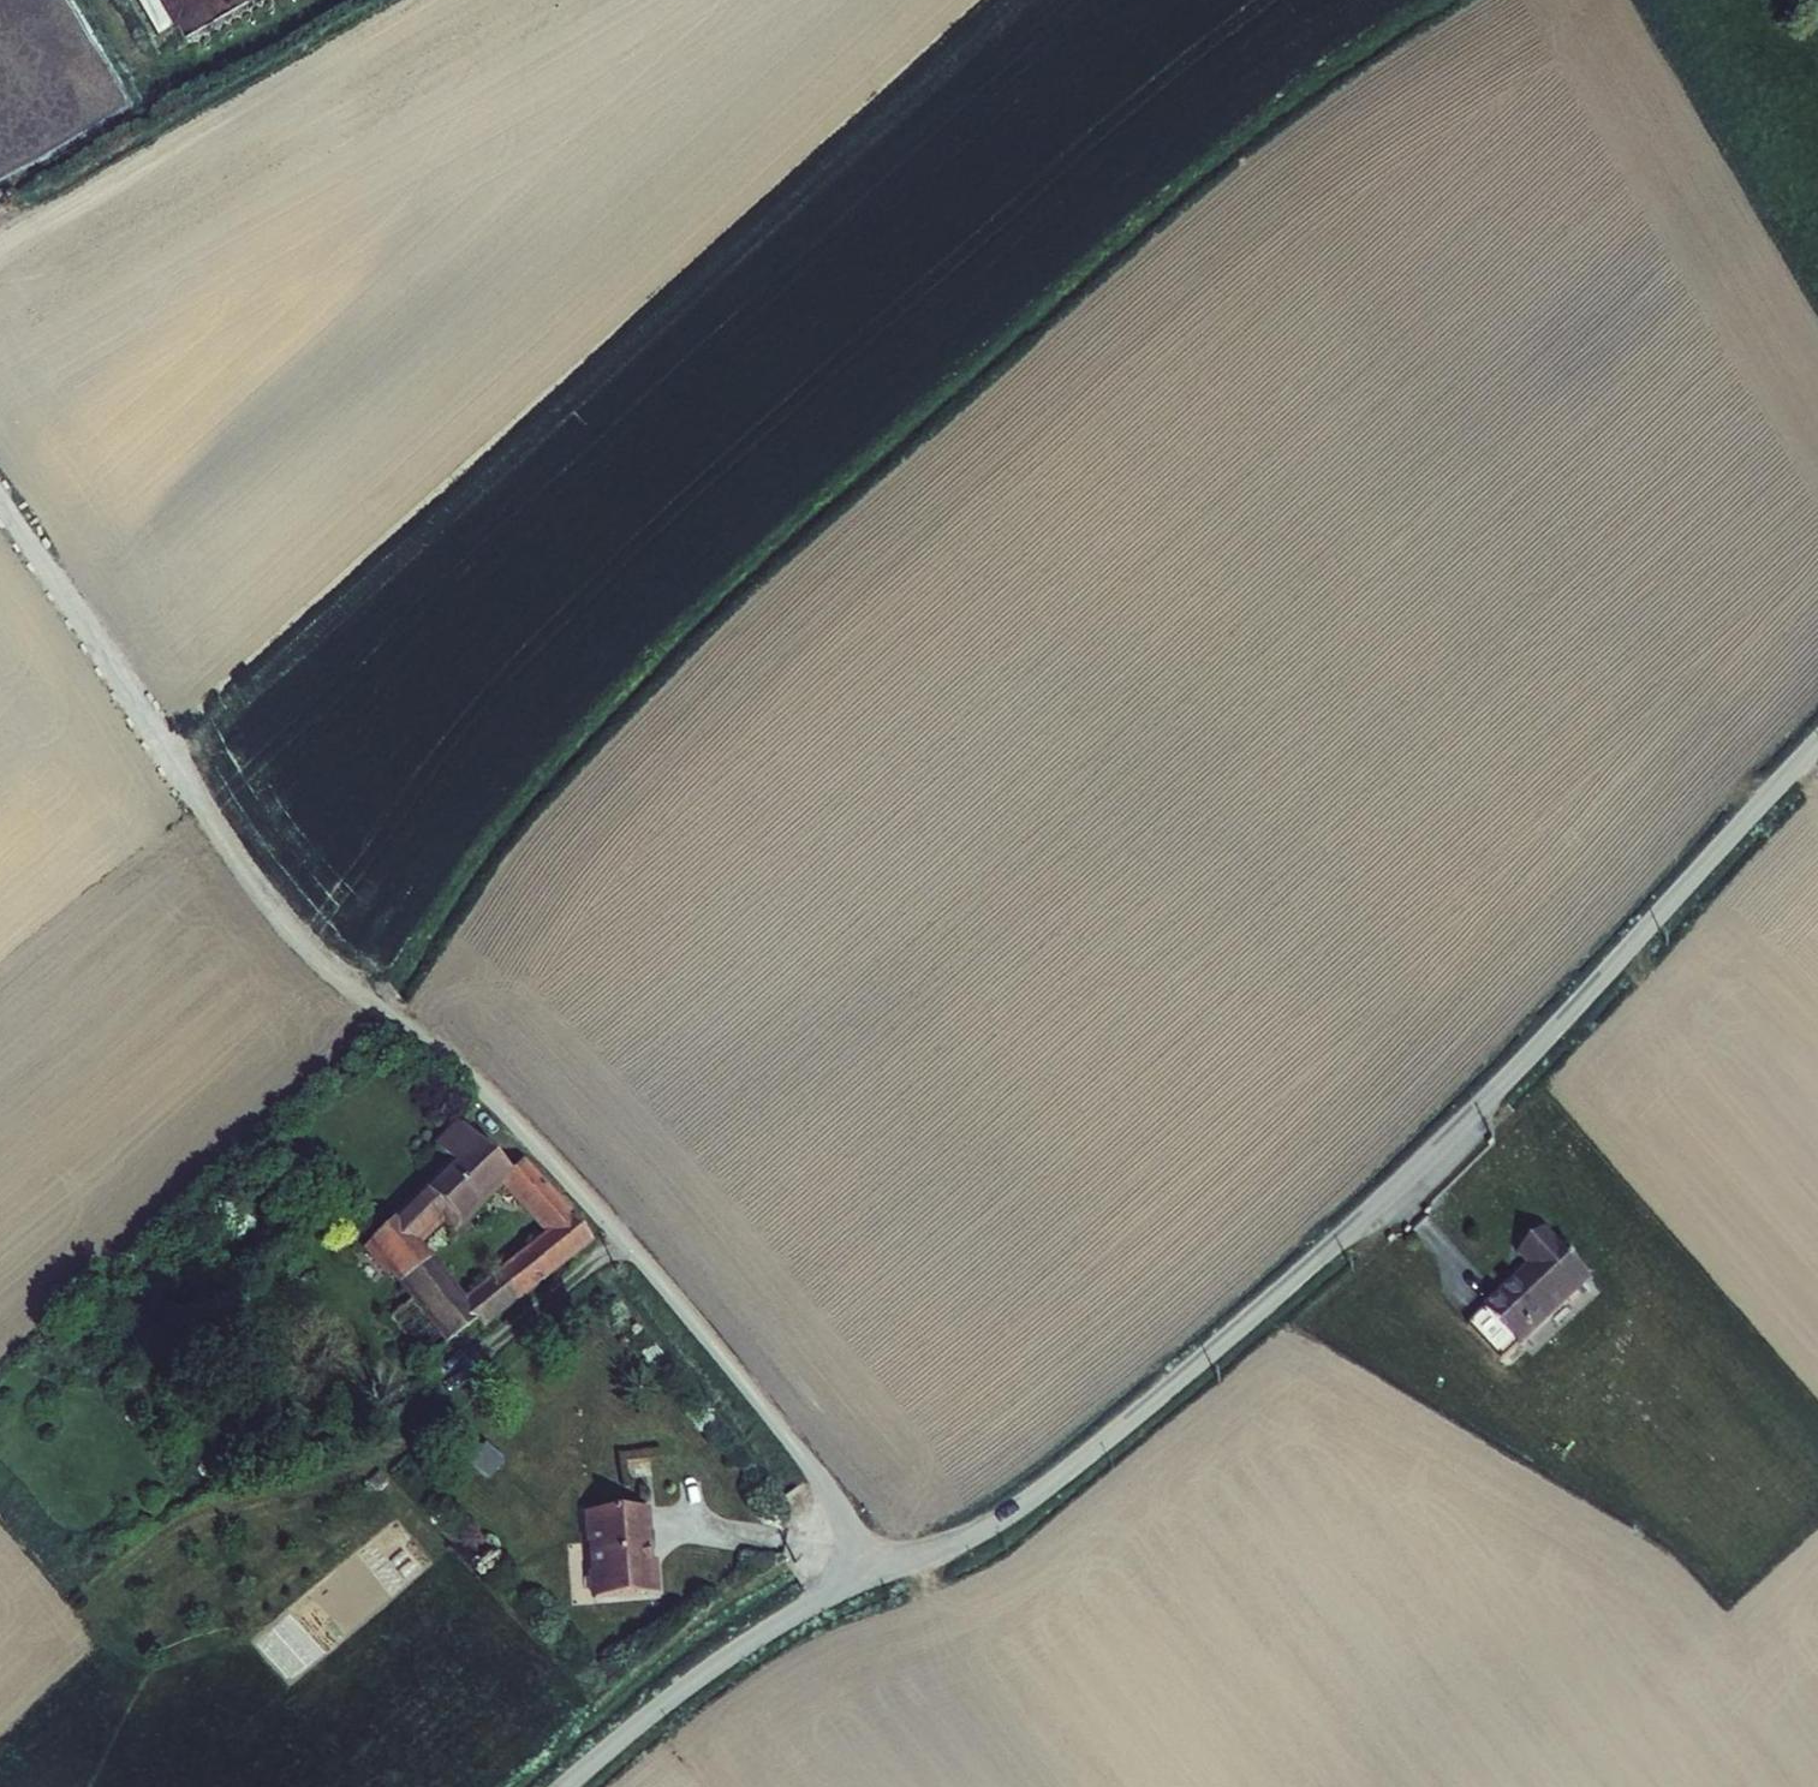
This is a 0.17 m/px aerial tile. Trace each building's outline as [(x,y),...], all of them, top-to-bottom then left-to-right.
[(523,1201),(478,1153),(451,1177),(460,1188),(411,1234),(354,1278),(433,1382),(484,1338),(491,1347),(601,1258),(537,1189),(523,1201)] [(1546,1265),(1480,1322),(1510,1357),(1603,1277),(1561,1228),(1535,1251),(1546,1265)] [(651,1546),(648,1507),(584,1512),(586,1542),(590,1542),(594,1598),(658,1593),(655,1560),(647,1560),(646,1546),(651,1546)]
